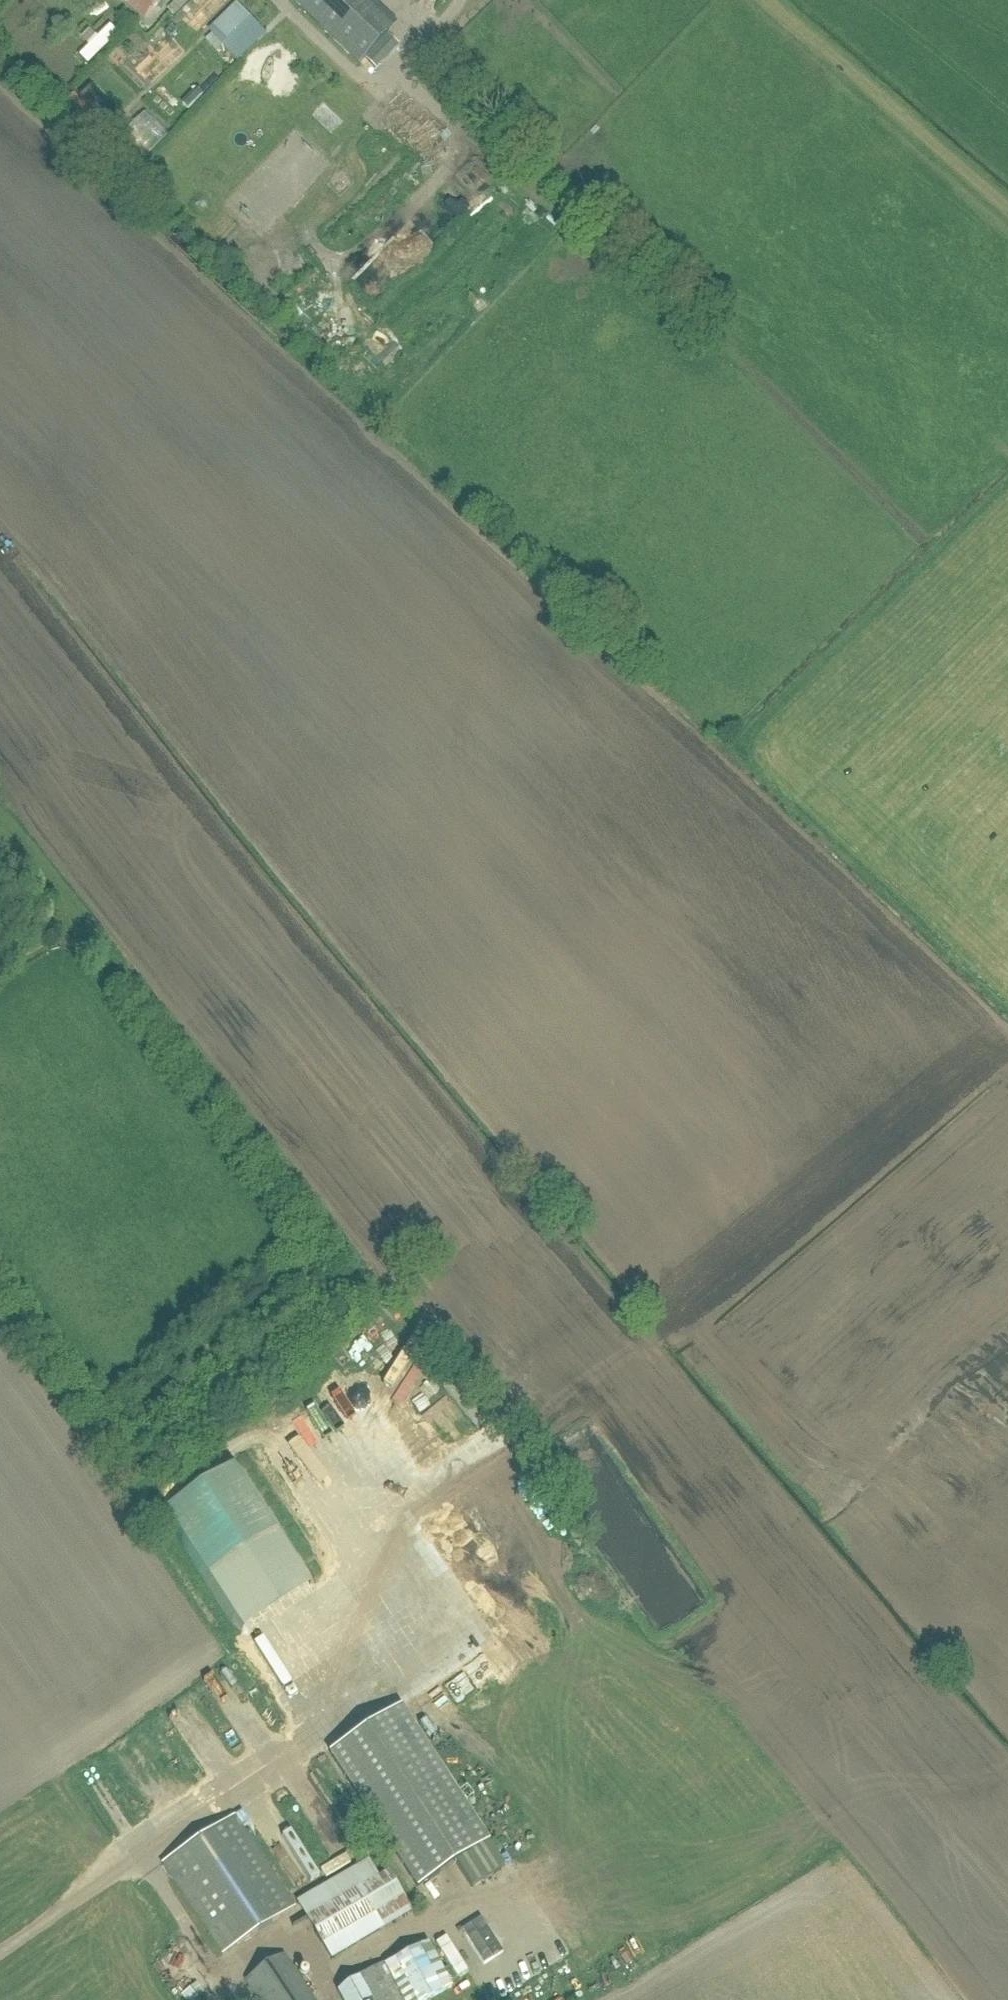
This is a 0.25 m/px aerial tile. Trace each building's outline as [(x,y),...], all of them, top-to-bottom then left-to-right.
[(146,18),(163,0),(127,0),(146,18)] [(358,67),(396,28),(367,0),(290,0),(358,67)] [(209,32),(239,62),(267,35),(237,4),(209,32)] [(400,46),(389,36),(366,59),(377,70),(400,46)] [(126,133),(147,152),(168,128),(147,109),(126,133)] [(244,1481),(184,1521),(252,1624),(312,1585),(244,1481)] [(417,1890),(456,1865),(473,1889),(505,1868),(401,1706),(328,1754),(417,1890)] [(221,1956),(295,1907),(235,1817),(160,1864),(221,1956)] [(329,1958),(411,1912),(387,1871),(306,1919),(329,1958)] [(485,1953),(490,1962),(507,1953),(485,1910),(464,1920),(482,1955),(485,1953)] [(448,1932),(438,1937),(460,1975),(470,1969),(448,1932)] [(452,1988),(428,1943),(385,1966),(383,1963),(336,1992),(340,1999),(430,1999),(452,1988)] [(285,1953),(246,1981),(258,1999),(315,1999),(285,1953)] [(198,1980),(184,1990),(191,1999),(205,1989),(198,1980)]
